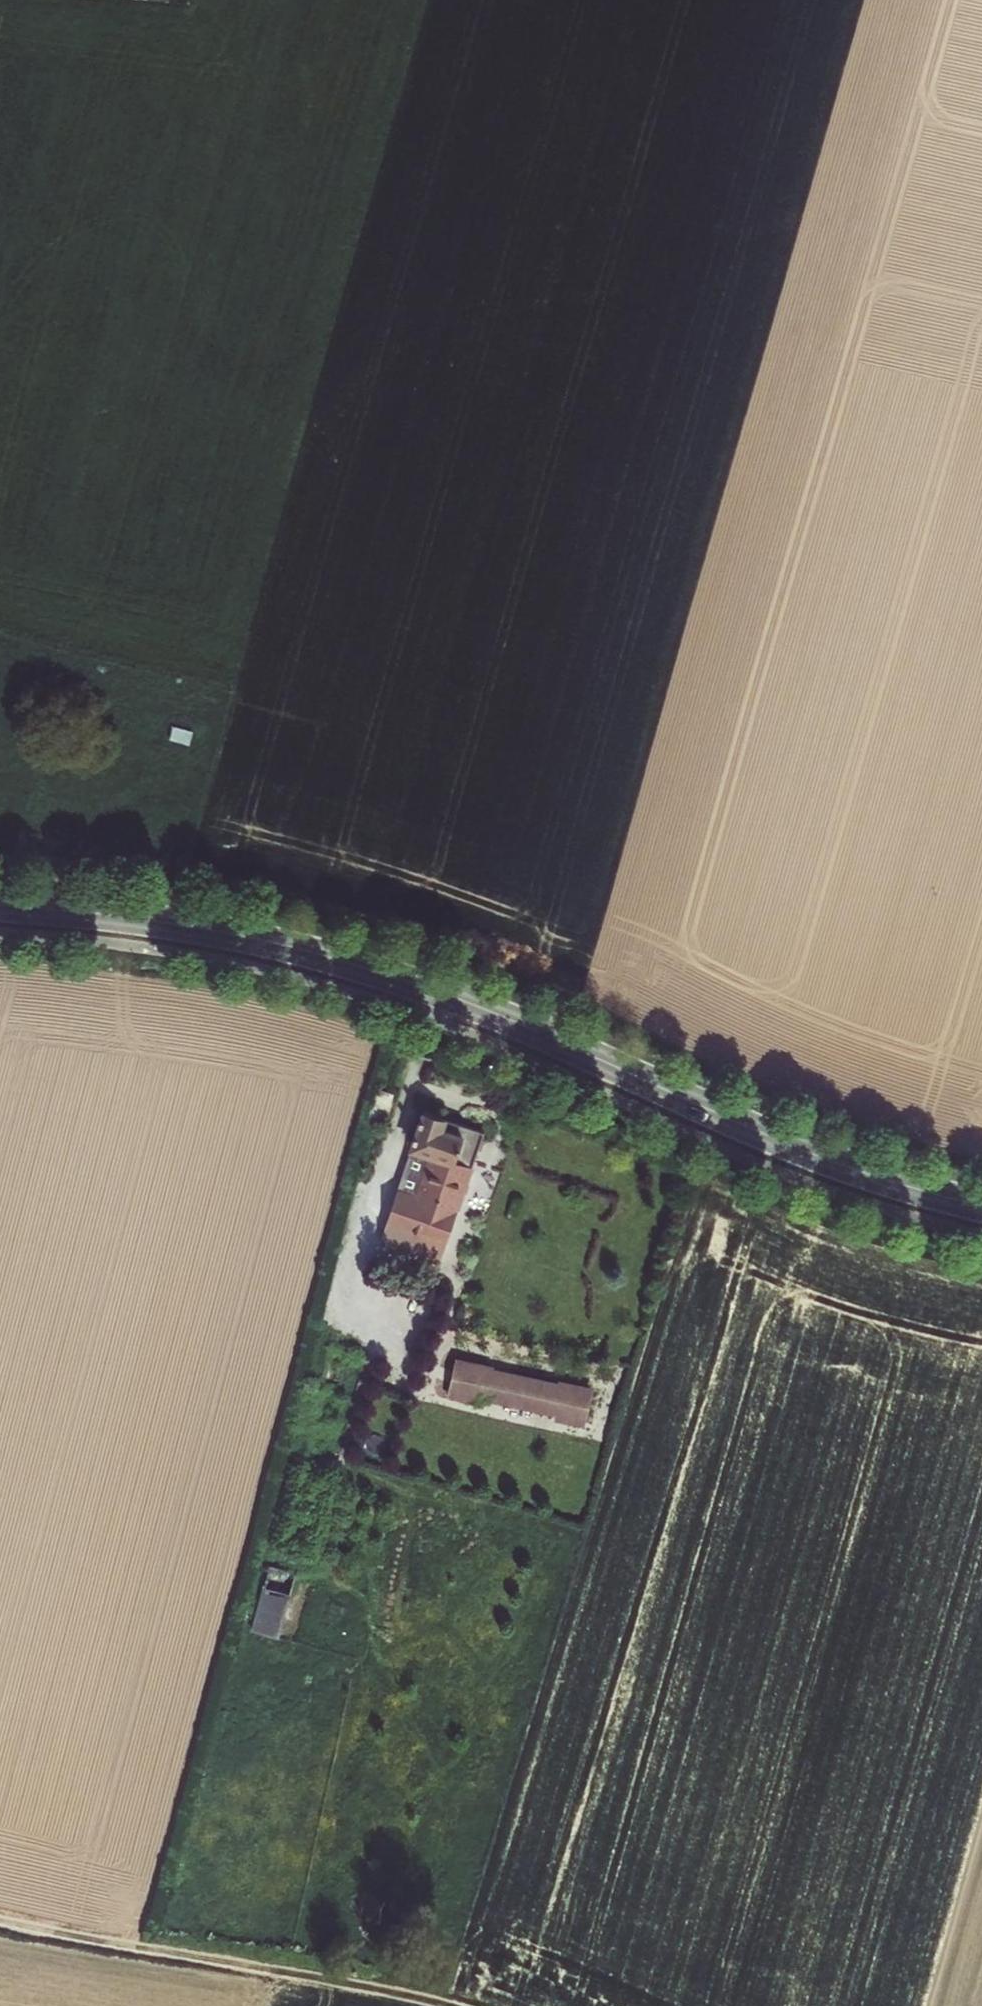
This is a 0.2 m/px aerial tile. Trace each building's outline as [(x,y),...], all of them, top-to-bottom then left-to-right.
[(438,1119),(410,1109),(385,1209),(453,1233),(478,1134),(446,1122),(443,1134),(435,1131),(438,1119)] [(600,1384),(461,1357),(454,1394),(593,1421),(600,1384)] [(283,1635),(302,1569),(272,1560),(253,1627),(283,1635)]
